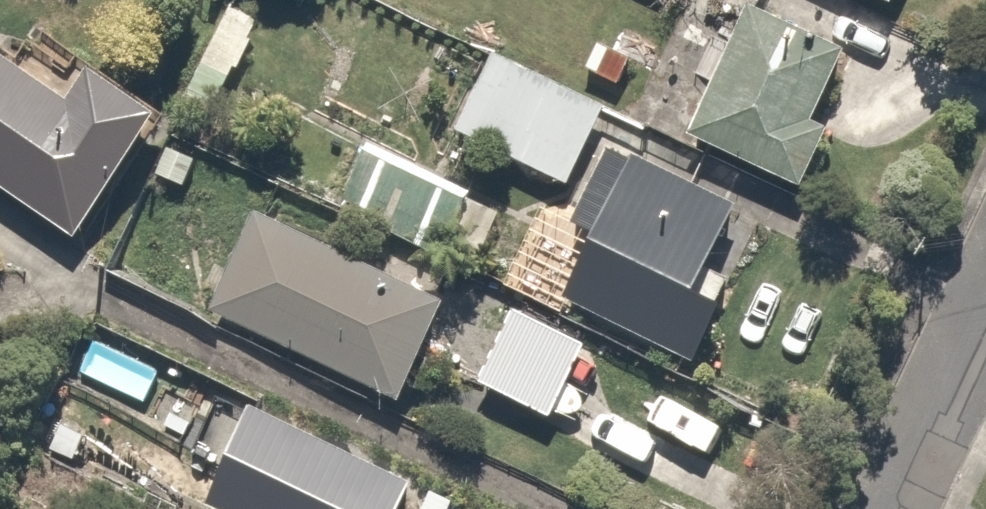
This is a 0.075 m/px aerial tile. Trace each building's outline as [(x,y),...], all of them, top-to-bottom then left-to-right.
[(721,24),(732,0),(672,0),(721,24)] [(798,128),(832,53),(740,11),(679,143),(801,200),(828,141),(798,128)] [(607,101),(493,53),(444,32),(427,71),(477,92),(457,140),(570,187),(607,101)] [(0,58),(0,204),(70,253),(153,134),(86,88),(72,108),(0,58)] [(739,215),(605,146),(566,221),(596,237),(559,308),(686,374),(720,309),(696,297),(739,215)] [(361,151),(337,197),(445,252),(469,206),(361,151)] [(259,199),(200,311),(396,413),(455,301),(259,199)] [(594,348),(514,310),(477,387),(558,425),(594,348)] [(204,508),(427,508),(433,497),(254,409),(204,508)]
